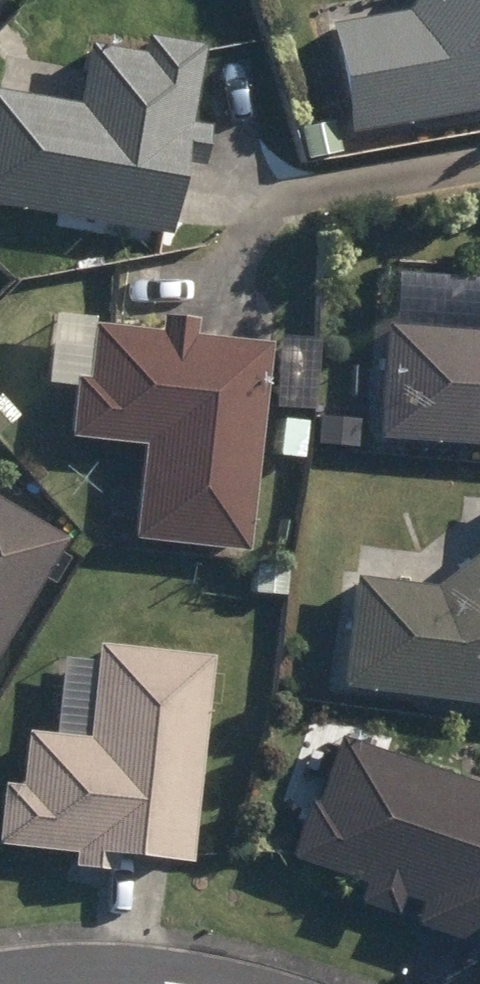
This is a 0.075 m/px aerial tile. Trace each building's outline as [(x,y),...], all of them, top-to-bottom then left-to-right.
[(335,140),(479,115),(479,0),(405,0),(393,17),(316,30),(335,140)] [(155,241),(167,170),(187,173),(195,133),(175,130),(188,50),(132,42),(128,61),(75,51),(66,112),(0,101),(0,214),(155,241)] [(285,136),(294,167),(330,159),(322,127),(285,136)] [(479,454),(479,276),(470,275),(465,339),(371,332),(363,445),(479,454)] [(121,549),(235,562),(238,536),(254,538),(258,506),(242,504),(259,349),(181,342),(182,327),(145,323),(144,337),(79,330),(73,384),(61,383),(54,445),(131,453),(127,492),(115,490),(112,520),(124,520),(121,549)] [(302,404),(332,408),(335,377),(306,373),(302,404)] [(12,422),(0,408),(0,432),(12,422)] [(304,452),(348,454),(349,424),(307,422),(304,452)] [(51,547),(0,516),(0,633),(51,547)] [(479,714),(479,548),(421,593),(343,582),(327,693),(479,714)] [(102,880),(103,867),(177,874),(199,663),(83,649),(73,745),(12,738),(7,793),(0,792),(0,855),(59,862),(58,875),(102,880)] [(479,959),(479,796),(325,744),(301,810),(294,808),(275,863),(352,889),(345,910),(383,922),(389,903),(409,909),(401,931),(479,959)]
